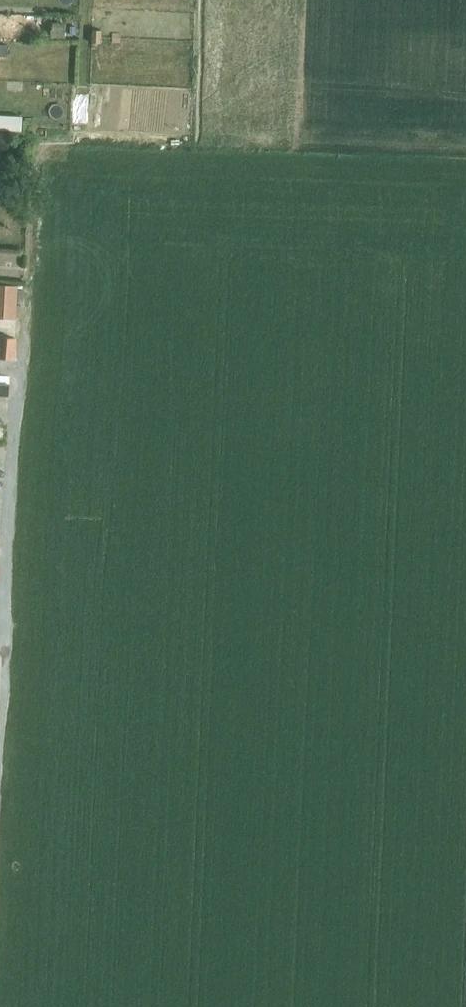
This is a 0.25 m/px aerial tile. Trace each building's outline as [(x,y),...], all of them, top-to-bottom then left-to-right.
[(15,319),(16,288),(0,287),(0,318),(15,319)] [(0,338),(0,359),(11,360),(13,338),(0,338)] [(9,376),(0,376),(0,396),(8,397),(9,376)]
